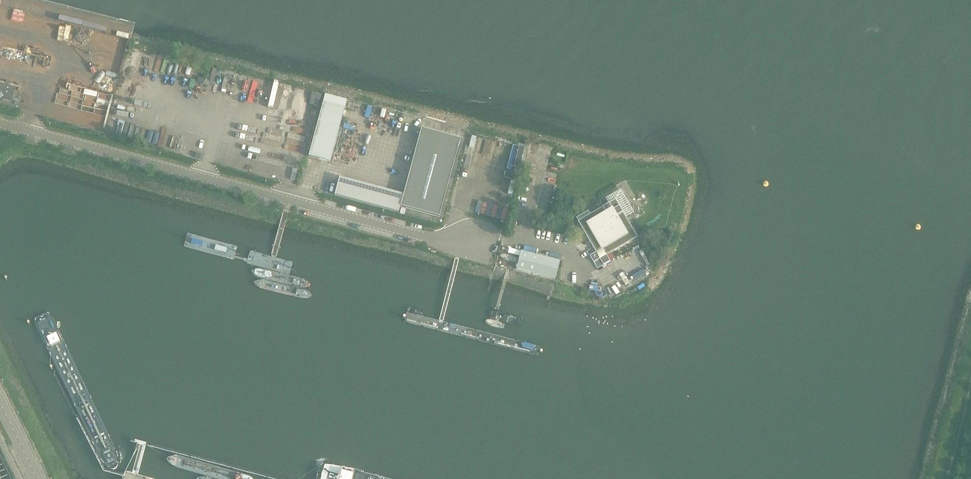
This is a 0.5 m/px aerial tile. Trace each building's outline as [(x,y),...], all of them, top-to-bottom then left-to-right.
[(2,98),(12,100),(15,89),(0,85),(0,99),(2,98)] [(321,95),(312,93),(309,104),(318,107),(321,95)] [(344,108),(323,103),(308,157),(330,163),(344,108)] [(317,111),(311,109),(307,126),(313,127),(317,111)] [(439,217),(460,140),(421,129),(400,207),(439,217)] [(518,173),(513,171),(510,184),(515,185),(518,173)] [(403,195),(339,177),(334,195),(398,213),(403,195)] [(590,256),(598,269),(611,261),(607,255),(638,237),(626,217),(634,212),(621,190),(606,198),(609,203),(591,214),(589,211),(577,218),(579,221),(578,221),(596,252),(590,256)] [(560,261),(521,251),(516,269),(555,279),(560,261)] [(600,288),(596,279),(590,281),(595,291),(600,288)]
